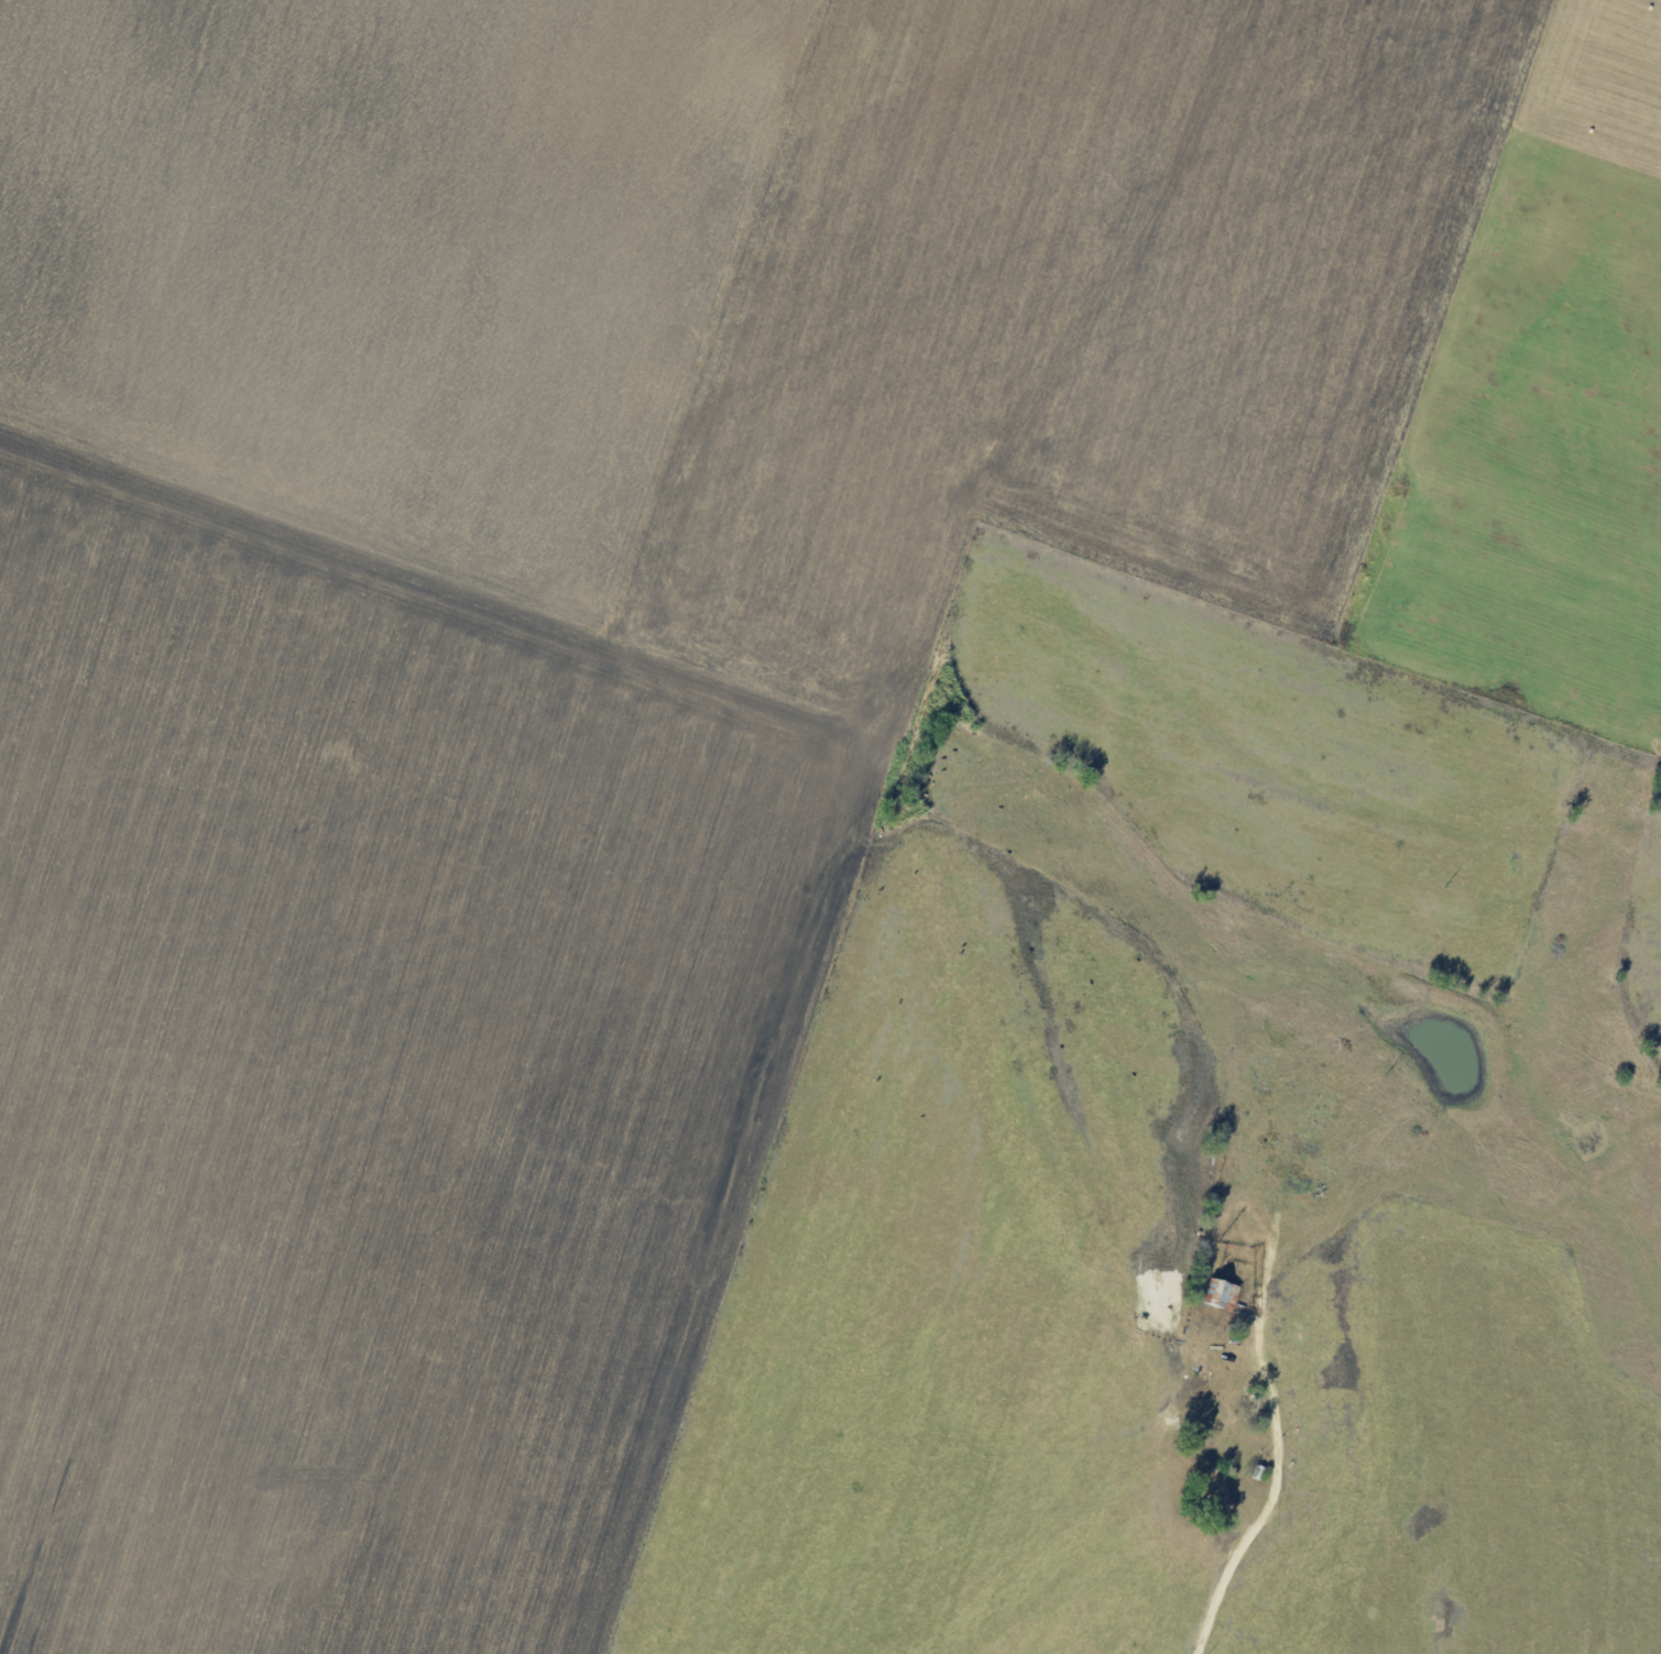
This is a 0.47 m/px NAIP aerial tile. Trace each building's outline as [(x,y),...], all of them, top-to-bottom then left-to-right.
[(1236,1315),(1244,1289),(1210,1279),(1203,1305),(1236,1315)]
